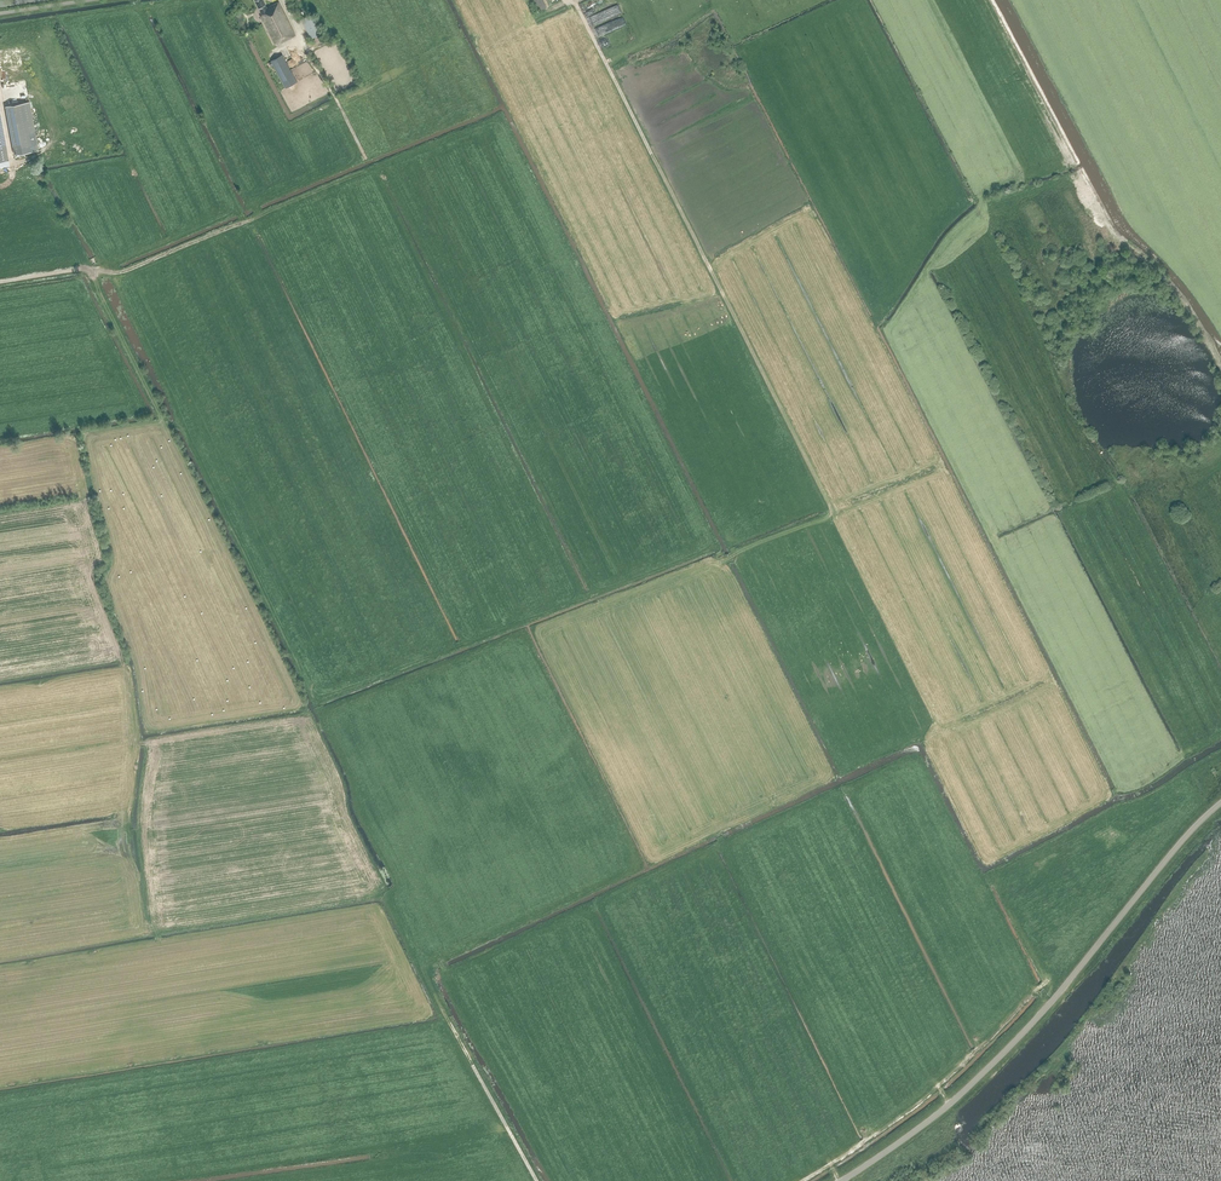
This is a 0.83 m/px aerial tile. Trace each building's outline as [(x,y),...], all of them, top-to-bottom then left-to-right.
[(276,45),(295,35),(291,26),(278,2),(266,8),(263,0),(256,0),(255,1),(262,14),(260,15),(266,27),(276,45)] [(541,0),(534,0),(539,11),(545,9),(541,0)] [(608,7),(611,17),(622,12),(619,3),(608,7)] [(301,19),(305,27),(311,39),(322,33),(319,27),(312,13),(301,19)] [(282,54),(271,60),(286,87),(297,82),(282,54)] [(29,102),(5,106),(14,155),(38,150),(29,102)] [(10,166),(9,160),(0,114),(0,167),(10,166)]
